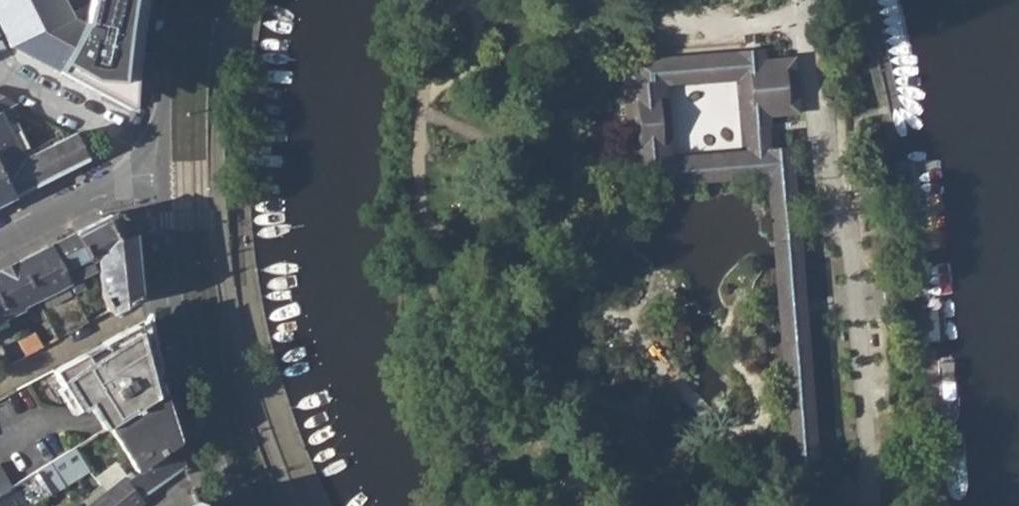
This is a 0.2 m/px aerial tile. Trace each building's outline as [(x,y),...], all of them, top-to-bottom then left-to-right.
[(131,91),(136,34),(142,0),(88,0),(83,21),(70,15),(63,0),(0,0),(0,23),(10,42),(90,86),(103,89),(131,91)] [(905,139),(908,139),(912,138),(914,137),(916,135),(917,131),(918,128),(918,124),(901,51),(900,48),(898,45),(896,42),(894,40),(891,37),(888,35),(885,36),(882,37),(880,39),(879,43),(878,46),(878,50),(878,53),(878,56),(895,129),(896,133),(898,135),(899,136),(902,138),(905,139)] [(764,61),(763,51),(750,53),(740,53),(662,60),(627,63),(628,70),(625,70),(634,179),(637,178),(637,184),(672,181),(750,175),(769,173),(769,164),(768,151),(771,151),(768,115),(798,112),(794,58),(764,61)] [(131,91),(103,89),(102,98),(129,113),(129,112),(131,91)] [(15,102),(0,94),(0,109),(15,102)] [(13,195),(87,158),(79,143),(76,145),(70,135),(24,158),(0,112),(0,169),(13,195)] [(70,135),(76,145),(79,143),(74,132),(70,135)] [(771,151),(768,151),(769,164),(769,173),(796,501),(807,501),(818,500),(803,306),(790,149),(771,151)] [(13,195),(0,169),(0,202),(13,195)] [(74,234),(89,265),(96,265),(135,261),(133,227),(111,215),(74,234)] [(49,247),(67,283),(92,270),(89,265),(74,234),(49,247)] [(36,299),(56,340),(86,323),(67,283),(49,247),(17,262),(36,299)] [(101,297),(109,311),(139,295),(135,261),(96,265),(101,297)] [(36,299),(17,262),(0,271),(0,303),(7,316),(23,308),(23,305),(36,299)] [(927,314),(912,315),(913,324),(928,322),(927,314)] [(52,372),(77,412),(89,404),(104,430),(109,427),(162,394),(158,377),(150,348),(144,322),(103,343),(108,351),(91,363),(85,354),(52,372)] [(19,340),(27,355),(42,348),(34,332),(19,340)] [(10,364),(1,346),(0,346),(0,370),(10,364)] [(109,427),(137,470),(177,441),(175,435),(170,420),(167,410),(162,394),(109,427)] [(141,501),(140,499),(185,465),(177,441),(137,470),(129,478),(127,475),(88,505),(134,505),(141,501)] [(13,487),(25,505),(33,505),(89,470),(75,448),(13,487)] [(6,491),(11,488),(0,466),(0,495),(6,491)] [(13,487),(11,488),(6,491),(0,495),(0,505),(25,505),(13,487)]
